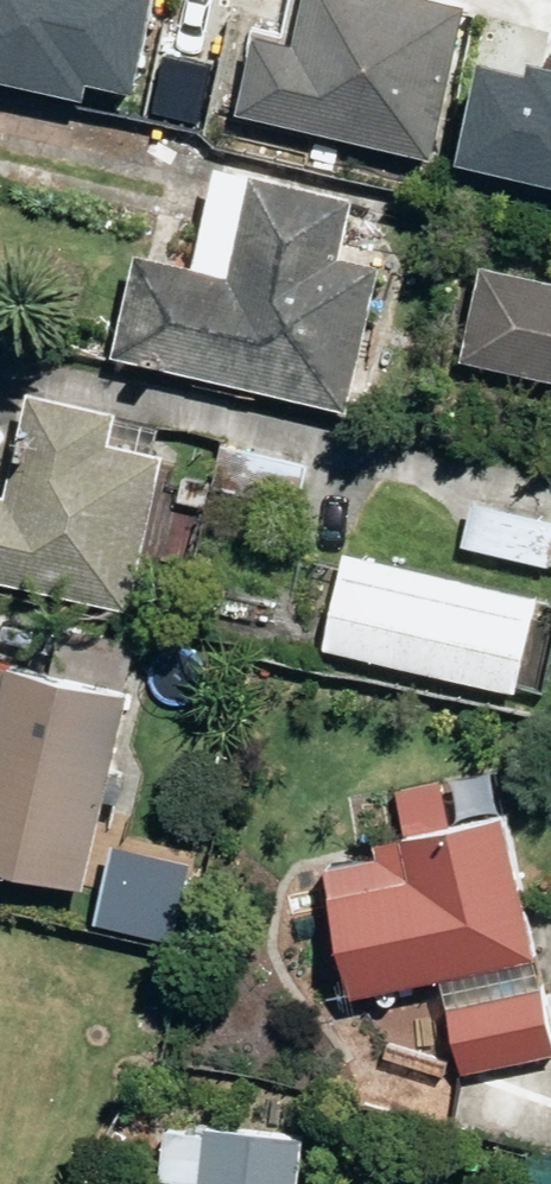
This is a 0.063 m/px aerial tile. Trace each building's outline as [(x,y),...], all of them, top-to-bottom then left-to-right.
[(130,97),(152,0),(0,0),(0,89),(81,107),(85,87),(130,97)] [(415,153),(450,0),(281,0),(273,31),(244,23),(224,109),(415,153)] [(550,194),(550,72),(526,66),(523,78),(474,67),(450,170),(550,194)] [(100,353),(332,401),(363,257),(322,248),(335,188),(199,158),(176,259),(121,248),(100,353)] [(550,376),(550,278),(477,264),(460,359),(550,376)] [(115,603),(154,424),(99,412),(102,398),(13,381),(0,445),(0,579),(115,603)] [(203,490),(288,505),(297,455),(214,439),(203,490)] [(168,496),(193,502),(201,458),(176,454),(168,496)] [(453,547),(541,562),(549,517),(461,501),(453,547)] [(311,646),(505,688),(525,592),(332,550),(311,646)] [(71,881),(89,796),(103,799),(110,766),(98,763),(113,686),(0,664),(0,867),(71,881)] [(308,864),(335,991),(438,970),(441,985),(470,979),(467,966),(522,954),(491,808),(360,835),(363,853),(308,864)] [(434,998),(449,1069),(544,1051),(531,980),(434,998)] [(290,1124),(190,1119),(188,1127),(151,1125),(148,1174),(187,1177),(187,1183),(286,1183),(290,1124)]
